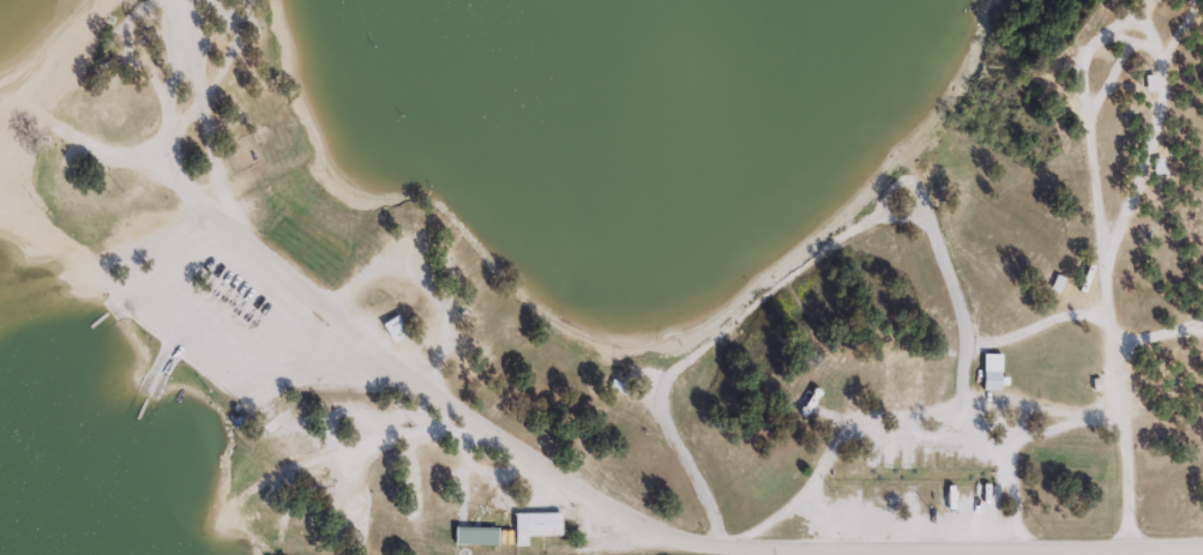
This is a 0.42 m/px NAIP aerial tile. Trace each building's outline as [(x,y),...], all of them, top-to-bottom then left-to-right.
[(1147,89),(1145,74),(1153,73),(1154,89),(1147,89)] [(380,321),(396,312),(409,331),(392,342),(380,321)] [(1002,388),(982,388),(982,351),(1002,351),(1002,388)] [(527,533),(527,544),(513,544),(513,509),(561,509),(561,533),(527,533)]
